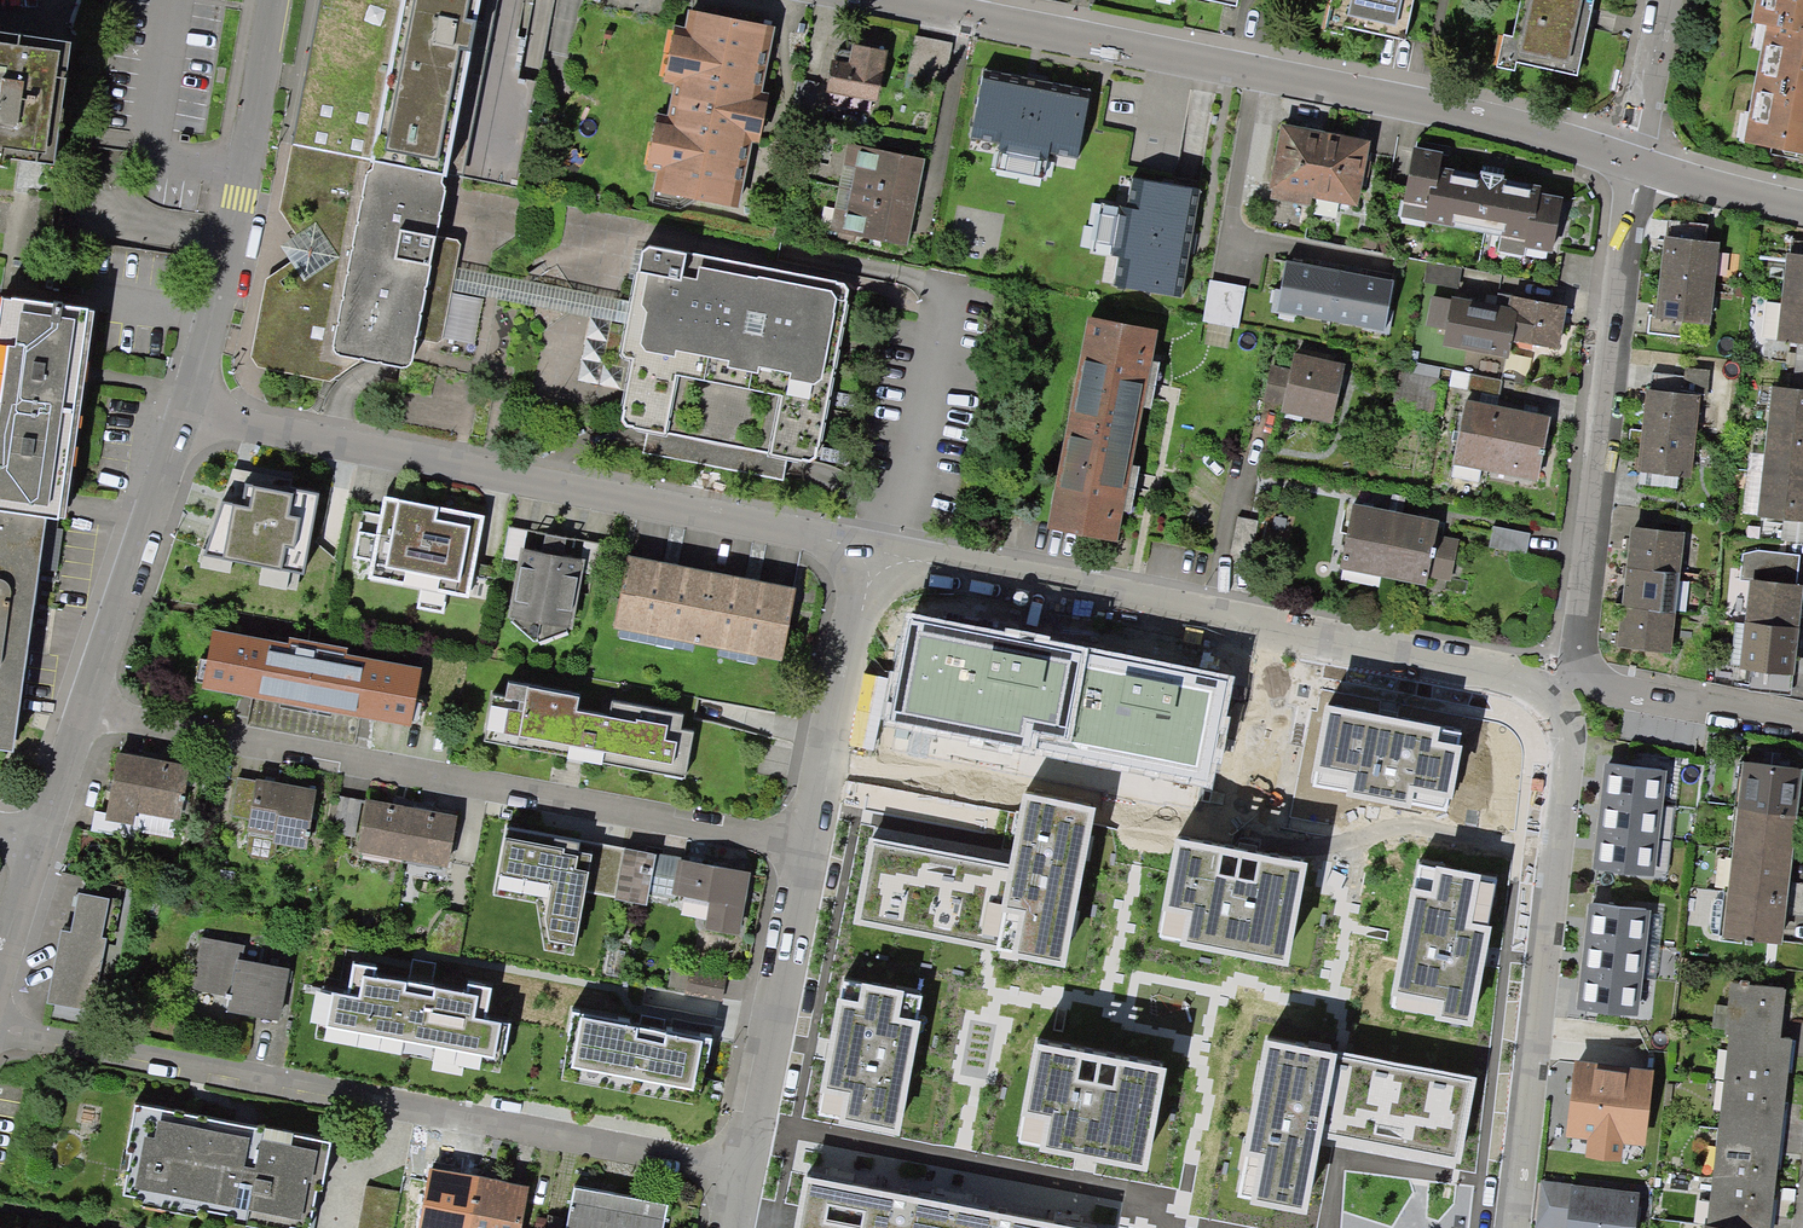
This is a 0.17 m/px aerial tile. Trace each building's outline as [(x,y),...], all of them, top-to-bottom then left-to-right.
[(295,143),(447,173),(471,48),(491,52),(501,0),(322,0),(295,143)] [(1338,23),(1408,39),(1416,0),(1343,0),(1338,23)] [(1509,60),(1579,75),(1596,0),(1522,0),(1509,60)] [(1762,22),(1780,25),(1757,141),(1802,150),(1802,0),(1766,0),(1762,22)] [(656,165),(664,167),(659,189),(740,205),(754,135),(764,137),(772,96),(762,94),(775,27),(694,11),(690,29),(683,27),(673,77),(681,78),(673,117),(666,116),(656,165)] [(10,164),(12,154),(57,161),(74,40),(0,29),(0,162),(10,164)] [(956,43),(919,36),(911,74),(948,82),(956,43)] [(829,95),(879,104),(888,53),(853,47),(850,65),(835,62),(829,95)] [(1026,122),(1088,134),(1095,102),(1075,98),(1078,79),(1045,73),(1044,77),(1003,69),(992,128),(1024,134),(1026,122)] [(1334,135),(1291,126),(1279,186),(1277,195),(1317,203),(1318,195),(1321,195),(1334,135)] [(986,135),(965,131),(958,164),(980,168),(986,135)] [(1376,143),(1334,135),(1321,195),(1364,204),(1376,143)] [(446,179),(447,173),(295,143),(282,210),(298,233),(282,245),(293,261),(268,278),(254,355),(263,368),(329,381),(361,358),(414,368),(419,340),(437,344),(444,339),(453,290),(458,268),(463,241),(443,237),(452,188),(446,179)] [(852,144),(843,188),(919,202),(927,158),(852,144)] [(1427,220),(1428,215),(1530,235),(1529,240),(1555,246),(1565,196),(1542,191),(1543,185),(1506,178),(1507,172),(1485,167),(1484,173),(1445,165),(1448,150),(1419,144),(1404,215),(1427,220)] [(1202,192),(1133,180),(1128,210),(1102,206),(1094,256),(1120,260),(1114,291),(1182,303),(1202,192)] [(843,188),(835,232),(910,247),(919,202),(843,188)] [(1668,219),(1661,276),(1715,282),(1720,243),(1704,242),(1707,223),(1668,219)] [(1790,297),(1802,298),(1802,241),(1796,240),(1795,254),(1790,297)] [(630,356),(638,358),(626,419),(631,425),(652,429),(647,452),(788,480),(793,457),(815,461),(821,456),(854,290),(849,283),(659,246),(654,245),(647,250),(636,303),(632,325),(627,352),(630,356)] [(1390,284),(1282,265),(1273,316),(1381,335),(1390,284)] [(636,303),(458,268),(453,290),(632,325),(636,303)] [(1648,314),(1645,332),(1709,340),(1715,282),(1661,276),(1656,315),(1648,314)] [(1248,288),(1210,282),(1203,323),(1240,330),(1248,288)] [(49,568),(63,570),(100,306),(3,293),(0,314),(0,755),(22,758),(49,568)] [(1790,297),(1786,339),(1802,341),(1800,365),(1802,366),(1802,298),(1790,297)] [(1520,298),(1517,311),(1456,299),(1448,339),(1514,353),(1517,338),(1561,347),(1569,308),(1520,298)] [(1090,318),(1052,521),(1120,534),(1158,330),(1090,318)] [(1298,358),(1287,407),(1337,418),(1348,369),(1298,358)] [(1800,365),(1797,389),(1780,387),(1775,430),(1802,433),(1802,366),(1800,365)] [(1696,436),(1700,397),(1709,398),(1711,379),(1655,373),(1649,431),(1696,436)] [(1457,462),(1491,468),(1501,411),(1468,405),(1457,462)] [(1553,421),(1501,411),(1491,468),(1542,478),(1553,421)] [(1753,471),(1802,476),(1802,433),(1775,430),(1772,454),(1754,452),(1753,471)] [(1649,431),(1642,488),(1678,492),(1680,474),(1692,475),(1696,436),(1649,431)] [(1753,471),(1748,513),(1788,518),(1786,541),(1802,543),(1802,476),(1753,471)] [(303,574),(319,494),(292,488),(290,492),(246,484),(241,506),(223,503),(204,555),(303,574)] [(485,515),(384,496),(368,580),(469,599),(485,515)] [(1427,578),(1429,570),(1452,575),(1459,542),(1435,537),(1438,521),(1354,505),(1344,562),(1427,578)] [(512,517),(491,512),(481,559),(504,563),(505,556),(524,560),(512,619),(540,643),(572,631),(584,572),(604,576),(606,564),(610,545),(588,540),(584,559),(567,556),(571,537),(549,533),(545,552),(527,548),(531,530),(510,526),(512,517)] [(1534,534),(1495,526),(1491,546),(1530,554),(1534,534)] [(1680,572),(1685,532),(1638,527),(1633,567),(1680,572)] [(1738,578),(1736,602),(1755,604),(1753,623),(1798,628),(1802,581),(1802,555),(1764,551),(1747,555),(1745,579),(1738,578)] [(796,590),(629,557),(616,625),(783,657),(796,590)] [(1633,567),(1629,606),(1676,611),(1680,572),(1633,567)] [(1629,606),(1625,645),(1672,650),(1676,611),(1629,606)] [(1234,679),(908,613),(886,722),(1211,788),(1234,679)] [(1791,693),(1798,628),(1753,623),(1740,622),(1735,664),(1749,666),(1758,667),(1755,689),(1791,693)] [(452,629),(433,626),(431,640),(450,643),(452,629)] [(421,671),(349,657),(350,651),(293,641),(292,647),(218,633),(208,684),(261,693),(359,712),(409,721),(411,722),(421,671)] [(509,696),(495,693),(487,740),(689,778),(698,732),(684,729),(687,714),(616,701),(613,716),(581,709),(583,694),(512,681),(509,696)] [(1461,731),(1325,705),(1311,782),(1313,782),(1313,786),(1347,793),(1346,796),(1412,808),(1412,805),(1446,811),(1449,799),(1452,799),(1462,745),(1458,745),(1461,731)] [(191,768),(121,755),(111,806),(109,813),(114,822),(136,826),(139,811),(182,819),(191,768)] [(1666,771),(1604,764),(1600,801),(1662,808),(1666,771)] [(1789,814),(1794,770),(1741,765),(1736,808),(1789,814)] [(241,777),(234,815),(253,819),(249,839),(248,846),(249,854),(253,857),(260,860),(266,860),(272,856),(275,849),(277,840),(308,846),(318,792),(241,777)] [(1095,808),(1024,795),(1010,866),(995,949),(1001,950),(1000,955),(1065,967),(1095,808)] [(362,801),(341,796),(335,830),(356,834),(362,801)] [(371,802),(362,846),(407,855),(416,804),(397,800),(396,807),(371,802)] [(1659,839),(1662,808),(1600,801),(1597,832),(1659,839)] [(407,855),(451,863),(459,819),(434,814),(435,808),(416,804),(407,855)] [(1784,857),(1789,814),(1736,808),(1731,852),(1784,857)] [(627,847),(624,862),(591,855),(593,844),(504,826),(495,872),(549,882),(553,857),(585,863),(580,890),(617,897),(617,899),(649,905),(659,854),(627,847)] [(1654,876),(1659,839),(1597,832),(1593,869),(1654,876)] [(1308,863),(1177,838),(1158,936),(1181,941),(1180,948),(1287,968),(1308,863)] [(995,949),(1010,866),(871,841),(856,924),(995,949)] [(1779,901),(1784,857),(1731,852),(1726,895),(1779,901)] [(753,872),(684,859),(677,893),(715,900),(709,928),(741,934),(753,872)] [(1435,869),(1418,866),(1414,888),(1410,887),(1388,1006),(1437,1015),(1436,1020),(1473,1026),(1491,926),(1487,926),(1496,877),(1436,866),(1435,869)] [(77,894),(70,932),(101,938),(108,900),(77,894)] [(1726,895),(1726,902),(1714,901),(1708,906),(1705,930),(1710,937),(1721,939),(1774,944),(1779,901),(1726,895)] [(1650,912),(1588,905),(1584,942),(1646,949),(1650,912)] [(70,932),(60,931),(47,1003),(94,1012),(107,939),(101,938),(70,932)] [(291,969),(253,962),(256,948),(204,939),(194,990),(232,997),(230,1010),(282,1020),(291,969)] [(1642,980),(1646,949),(1584,942),(1581,973),(1642,980)] [(433,983),(396,976),(397,973),(347,963),(339,1007),(378,1014),(377,1022),(424,1030),(433,983)] [(723,997),(727,973),(691,967),(687,991),(723,997)] [(1638,1017),(1642,980),(1581,973),(1576,1010),(1638,1017)] [(862,985),(844,982),(841,999),(837,998),(819,1094),(824,1095),(821,1115),(840,1118),(839,1124),(900,1135),(920,1021),(918,1020),(922,996),(904,993),(905,991),(862,983),(862,985)] [(1774,1039),(1780,991),(1727,985),(1722,1033),(1726,1034),(1774,1039)] [(538,1001),(486,991),(477,1042),(515,1049),(512,1063),(564,1072),(574,1021),(536,1015),(538,1001)] [(709,1089),(723,997),(687,991),(681,1021),(632,1014),(627,1049),(658,1056),(655,1079),(709,1089)] [(1780,1089),(1785,1041),(1774,1039),(1726,1034),(1720,1083),(1780,1089)] [(1338,1052),(1266,1038),(1240,1168),(1243,1169),(1238,1196),(1250,1199),(1249,1205),(1306,1216),(1322,1135),(1338,1052)] [(1166,1068),(1037,1044),(1019,1141),(1041,1145),(1040,1152),(1147,1172),(1166,1068)] [(1476,1079),(1338,1052),(1322,1135),(1460,1162),(1476,1079)] [(1585,1153),(1616,1157),(1618,1139),(1638,1141),(1647,1072),(1574,1063),(1566,1133),(1587,1135),(1585,1153)] [(1774,1138),(1780,1089),(1720,1083),(1715,1131),(1774,1138)] [(136,1104),(127,1151),(134,1152),(126,1196),(142,1200),(141,1207),(199,1218),(200,1209),(236,1216),(234,1225),(251,1227),(309,1227),(316,1191),(321,1192),(331,1143),(257,1129),(258,1120),(203,1110),(201,1116),(136,1104)] [(1769,1186),(1774,1138),(1715,1131),(1709,1180),(1769,1186)] [(434,1172),(423,1227),(525,1227),(532,1192),(508,1187),(459,1177),(434,1172)] [(806,1178),(797,1227),(1066,1227),(806,1178)] [(1769,1186),(1709,1180),(1704,1227),(1764,1227),(1769,1186)] [(1571,1190),(1537,1186),(1533,1227),(1566,1227),(1571,1190)] [(567,1227),(662,1227),(666,1207),(575,1188),(567,1227)] [(1571,1190),(1566,1227),(1628,1227),(1632,1197),(1571,1190)]
